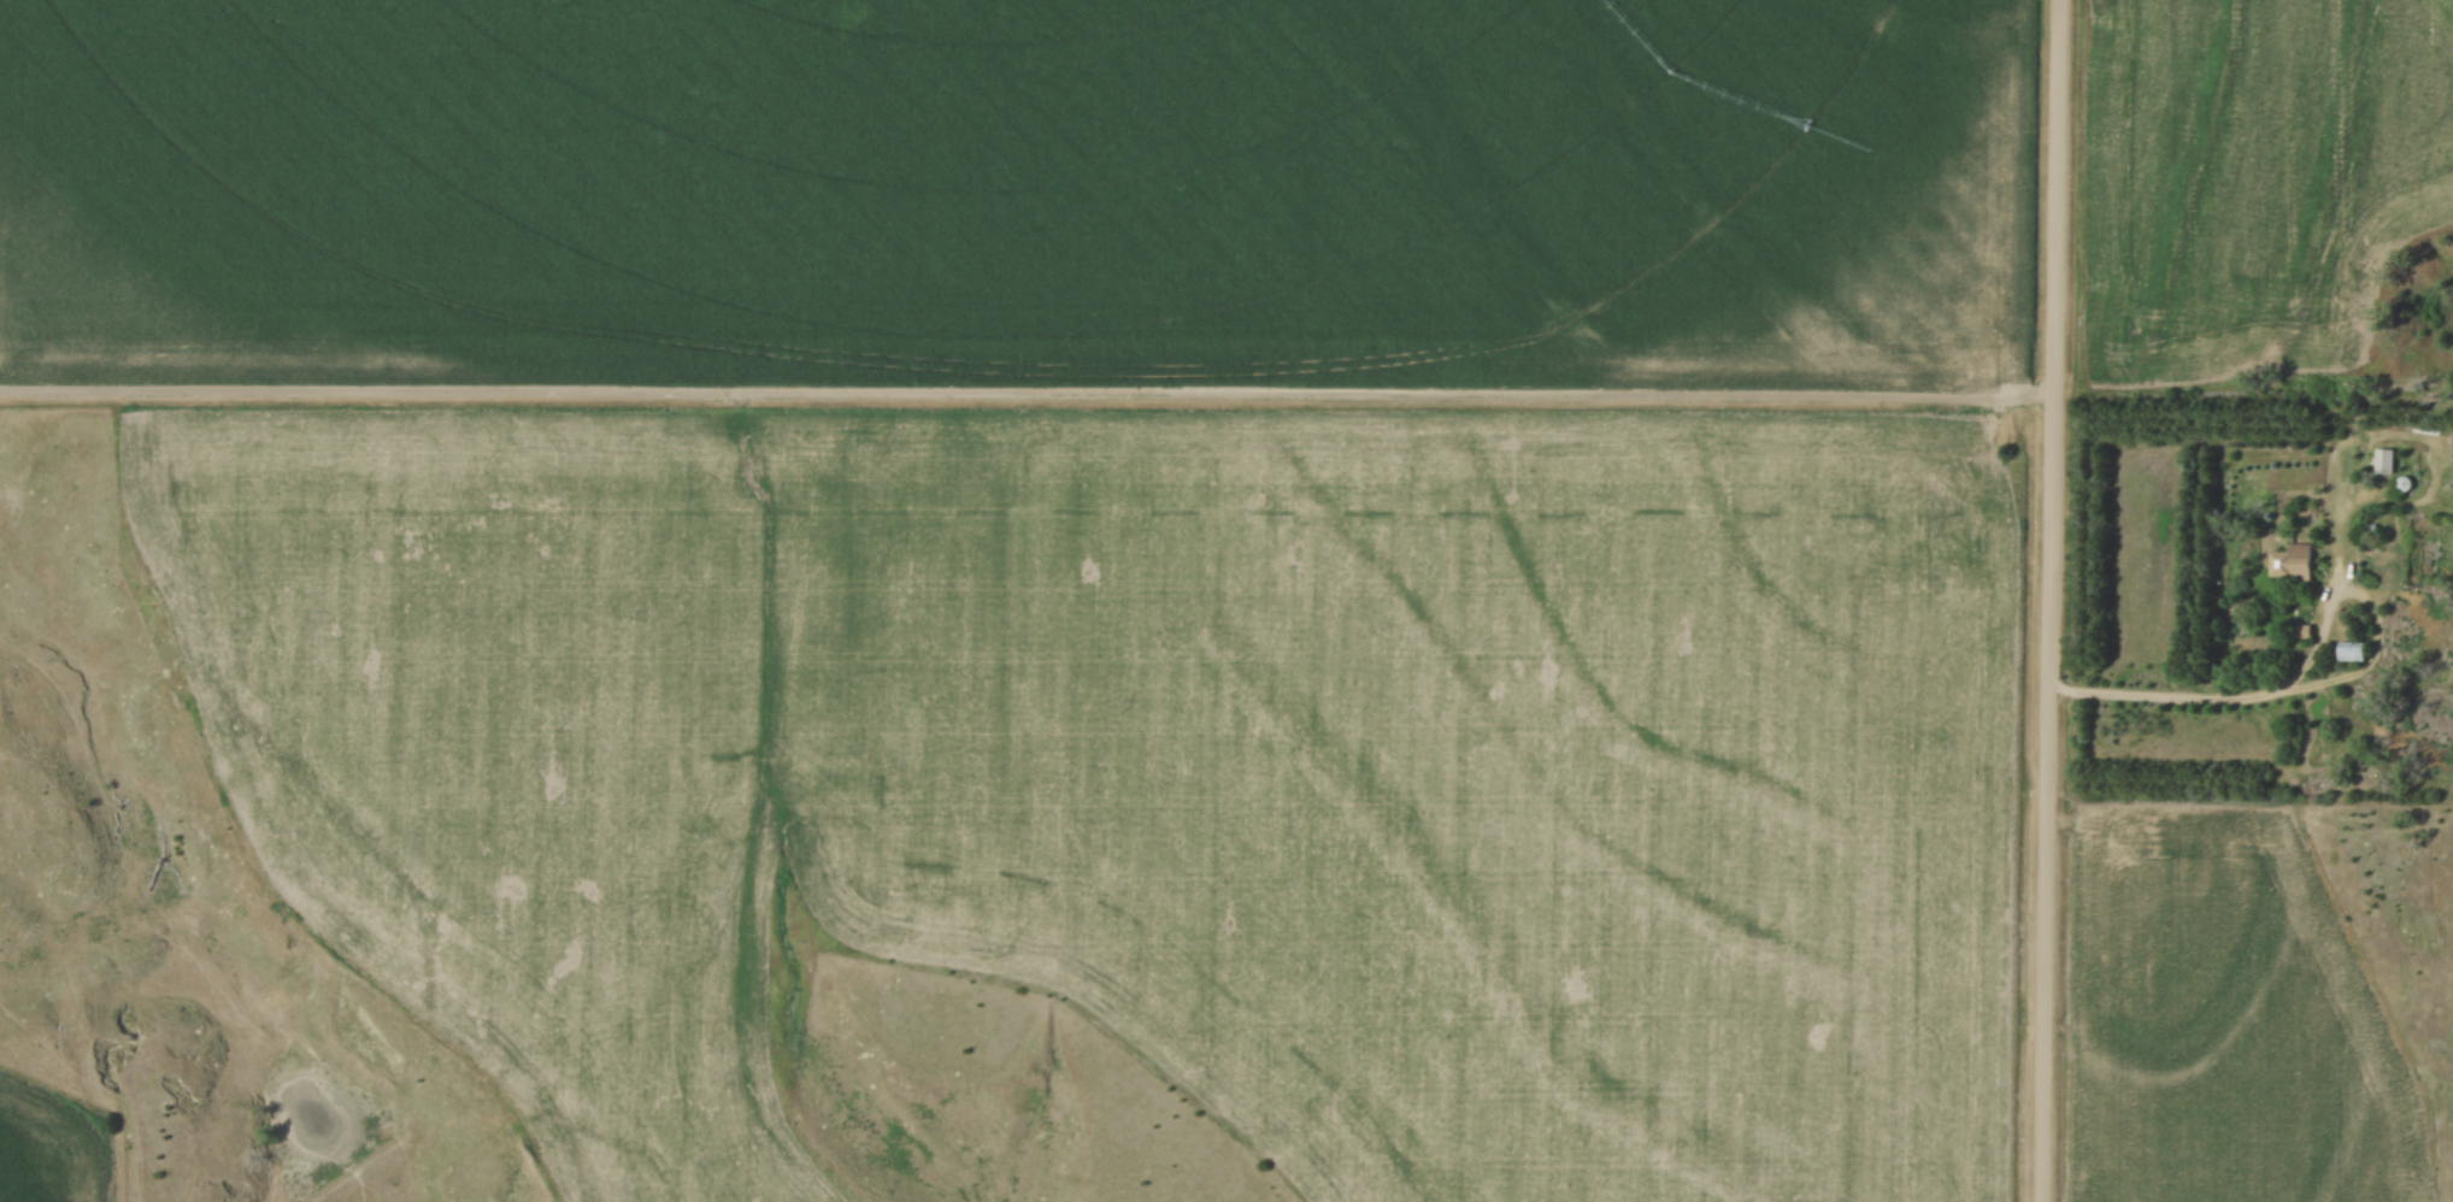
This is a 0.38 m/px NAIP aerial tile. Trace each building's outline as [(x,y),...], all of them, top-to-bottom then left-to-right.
[(2390,474),(2390,449),(2372,449),(2372,474),(2390,474)] [(2308,544),(2284,543),(2284,552),(2267,551),(2266,579),(2307,580),(2308,544)]
